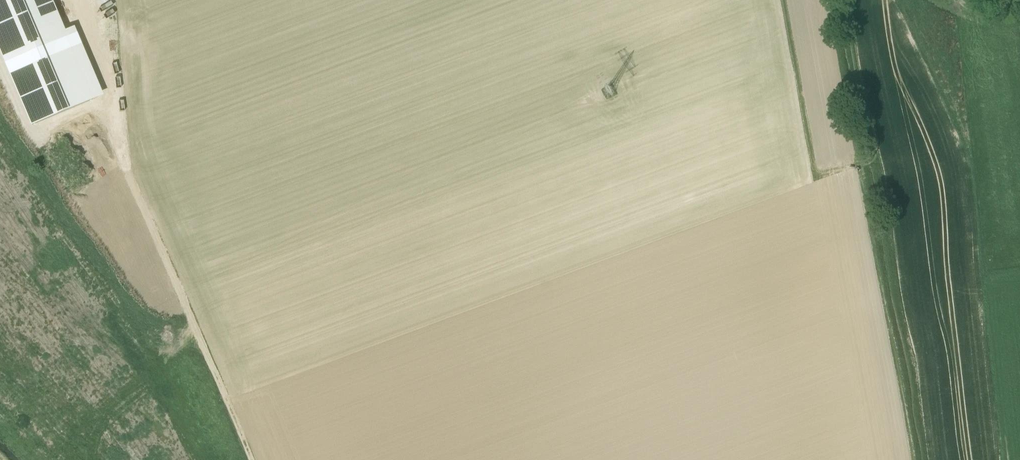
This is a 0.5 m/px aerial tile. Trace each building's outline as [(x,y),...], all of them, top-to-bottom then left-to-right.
[(34,123),(106,93),(78,25),(66,30),(53,0),(0,0),(0,40),(34,123)]
